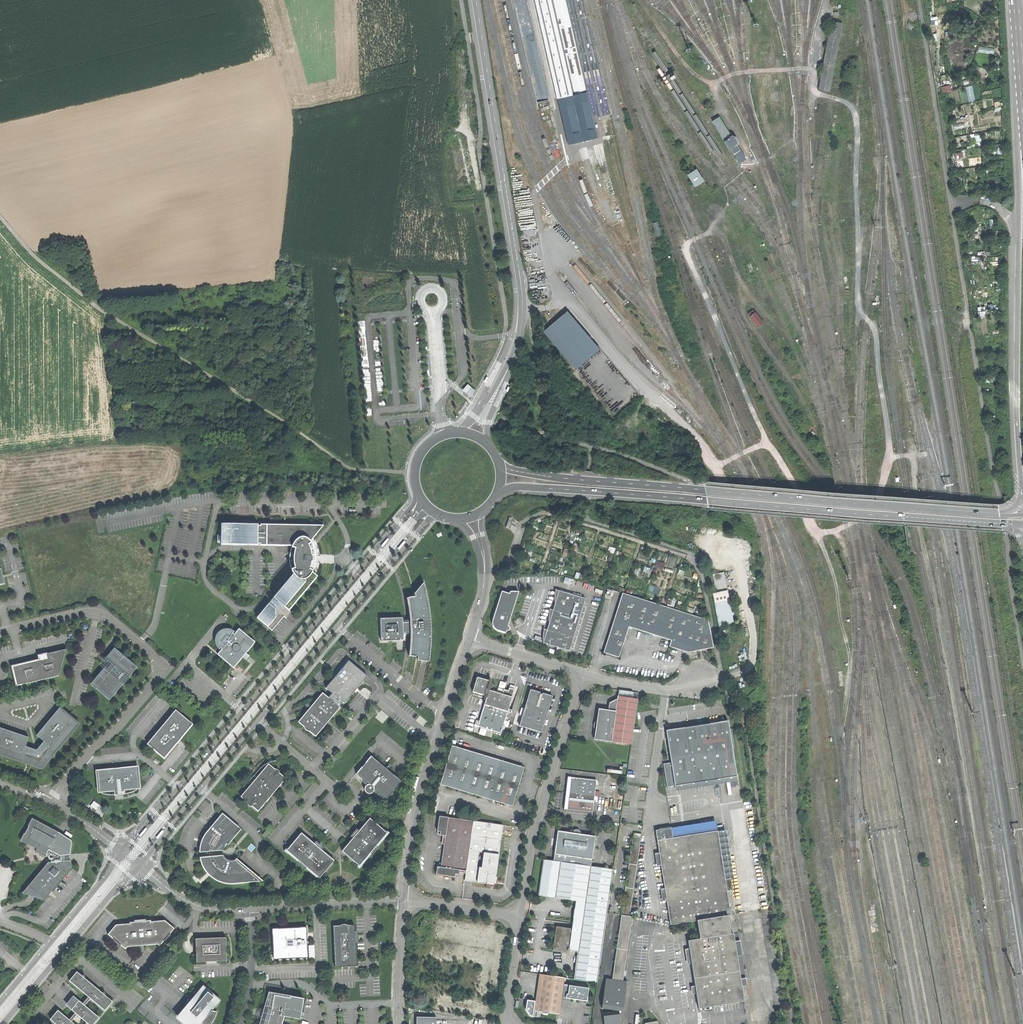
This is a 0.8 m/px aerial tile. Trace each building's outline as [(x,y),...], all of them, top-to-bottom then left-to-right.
[(558,99),(560,98),(588,92),(567,0),(535,0),(558,99)] [(585,0),(567,0),(588,92),(593,118),(610,114),(585,0)] [(831,22),(816,89),(827,91),(843,24),(831,22)] [(940,82),(941,91),(948,90),(947,81),(940,82)] [(711,122),(741,163),(747,159),(736,145),(738,144),(732,136),(731,137),(717,118),(711,122)] [(687,175),(695,186),(703,180),(695,169),(687,175)] [(659,222),(655,223),(659,235),(663,234),(659,222)] [(639,389),(570,309),(544,331),(613,412),(639,389)] [(750,317),(757,327),(763,322),(756,312),(750,317)] [(468,383),(463,389),(471,396),(476,390),(468,383)] [(274,598),(289,610),(317,576),(316,575),(312,572),(313,571),(310,568),(311,566),(311,564),(312,561),(313,561),(313,556),(312,556),(312,554),(311,552),(311,550),(310,547),(308,545),(311,543),(310,541),(314,537),(324,525),(222,524),(221,531),(221,535),(221,544),(292,546),(292,548),(291,550),(290,552),(290,555),(290,558),(290,560),(290,563),(290,566),(291,568),(292,571),(294,574),(274,598)] [(406,540),(405,539),(398,547),(400,548),(406,541),(406,540)] [(665,564),(656,561),(654,567),(663,570),(665,564)] [(712,575),(716,593),(727,591),(724,573),(712,575)] [(418,657),(418,660),(423,661),(429,662),(430,653),(430,645),(431,633),(430,619),(429,607),(427,594),(424,583),(415,594),(416,597),(408,598),(410,606),(411,623),(412,631),(412,640),(411,649),(410,656),(418,657)] [(509,594),(502,591),(493,620),(492,623),(492,625),(493,627),(495,629),(497,630),(506,633),(506,632),(508,631),(510,630),(508,625),(518,592),(510,592),(509,594)] [(559,591),(543,643),(570,651),(585,598),(559,591)] [(713,594),(715,604),(729,601),(727,591),(716,593),(713,594)] [(608,646),(606,653),(621,657),(631,627),(634,628),(653,634),(664,637),(673,640),(671,646),(679,649),(690,652),(694,652),(714,647),(709,621),(624,594),(623,599),(617,617),(613,629),(608,646)] [(276,617),(268,627),(272,630),(289,610),(274,598),(269,604),(276,609),(276,617)] [(715,604),(719,626),(734,623),(733,616),(734,616),(734,614),(734,612),(732,613),(729,601),(715,604)] [(269,604),(257,618),(268,627),(276,617),(276,609),(269,604)] [(380,630),(381,641),(403,640),(403,632),(403,623),(402,618),(380,619),(380,630)] [(403,632),(412,631),(411,623),(403,623),(403,632)] [(222,649),(217,654),(234,668),(243,657),(245,658),(246,657),(248,655),(246,653),(255,642),(239,628),(234,634),(233,633),(234,633),(233,632),(231,631),(229,630),(228,630),(226,630),(224,630),(223,631),(221,631),(220,632),(218,634),(217,636),(217,637),(217,638),(216,640),(216,642),(217,644),(217,645),(218,646),(219,648),(220,648),(221,648),(222,649)] [(105,667),(91,684),(96,689),(98,688),(105,694),(104,695),(104,696),(104,695),(110,700),(124,683),(123,682),(127,677),(128,678),(137,667),(114,648),(105,659),(111,664),(109,666),(108,669),(105,667)] [(15,680),(17,686),(59,676),(66,649),(46,654),(47,658),(27,663),(28,665),(23,666),(23,664),(11,667),(14,680),(15,680)] [(349,661),(326,688),(332,693),(343,702),(344,703),(367,676),(349,661)] [(487,696),(489,690),(489,689),(494,687),(491,682),(492,681),(489,680),(488,681),(477,677),(472,692),(487,696)] [(502,694),(512,697),(514,689),(509,688),(508,691),(504,689),(502,694)] [(530,689),(519,726),(541,733),(552,696),(542,693),(542,694),(541,694),(540,694),(540,692),(530,689)] [(512,697),(502,694),(499,693),(489,690),(487,696),(477,726),(501,733),(508,712),(511,713),(512,710),(508,709),(512,697)] [(620,690),(619,697),(633,699),(634,692),(624,691),(620,690)] [(597,735),(597,740),(612,742),(631,744),(634,728),(638,699),(639,693),(634,692),(633,699),(619,697),(619,698),(617,711),(609,710),(601,709),(600,715),(599,714),(598,714),(597,722),(596,722),(595,723),(595,725),(594,727),(595,729),(596,729),(595,735),(597,735)] [(310,707),(298,722),(304,727),(304,729),(305,730),(307,731),(309,731),(315,737),(328,722),(340,707),(339,707),(334,702),(333,700),(332,699),(330,698),(328,698),(322,693),(311,706),(310,707)] [(339,707),(343,702),(332,693),(328,698),(330,698),(332,699),(333,700),(334,702),(339,707)] [(609,703),(609,710),(617,711),(619,698),(609,703)] [(11,758),(23,762),(26,754),(35,757),(36,758),(37,759),(38,759),(39,759),(40,759),(41,758),(41,757),(42,756),(41,755),(47,748),(54,754),(79,724),(75,721),(75,722),(63,712),(63,711),(60,708),(37,735),(44,741),(37,750),(26,747),(29,738),(0,728),(0,754),(11,758)] [(178,739),(179,740),(180,739),(193,724),(176,710),(161,727),(147,744),(164,758),(177,743),(178,742),(176,741),(178,739)] [(671,763),(675,786),(737,776),(732,749),(729,729),(728,721),(705,725),(666,731),(671,763)] [(666,728),(666,731),(705,725),(705,722),(666,728)] [(453,746),(441,785),(512,806),(518,786),(524,767),(453,746)] [(52,756),(54,754),(47,748),(41,755),(42,756),(41,757),(41,758),(40,759),(39,759),(38,759),(37,759),(36,758),(35,757),(26,754),(23,762),(26,763),(28,764),(29,765),(42,769),(50,759),(52,756)] [(371,756),(356,774),(369,784),(368,785),(367,786),(366,785),(365,787),(364,788),(364,790),(365,791),(366,793),(367,794),(369,794),(370,794),(372,793),(374,791),(373,791),(374,788),(377,791),(387,799),(402,781),(398,778),(371,756)] [(667,787),(675,786),(671,763),(664,764),(667,787)] [(252,783),(241,797),(247,802),(247,803),(248,804),(249,806),(250,806),(252,806),(258,812),(271,797),(273,795),(286,779),(280,773),(280,772),(279,771),(278,769),(276,769),(275,769),(269,764),(258,776),(254,781),(252,783)] [(137,766),(97,770),(98,778),(97,778),(98,785),(99,785),(100,793),(114,791),(115,795),(120,795),(125,794),(124,790),(139,789),(139,787),(138,781),(139,781),(139,774),(138,774),(137,766)] [(737,776),(675,786),(676,791),(737,782),(737,776)] [(566,792),(564,809),(593,812),(596,780),(568,777),(566,792)] [(200,849),(200,852),(222,850),(223,849),(224,846),(226,844),(240,828),(222,813),(212,825),(213,826),(213,827),(212,826),(211,827),(210,828),(211,829),(210,830),(209,829),(206,833),(204,835),(202,839),(201,843),(200,845),(200,849)] [(437,866),(436,875),(457,878),(458,877),(459,876),(460,873),(466,874),(474,822),(439,816),(437,831),(440,831),(440,836),(443,836),(442,845),(444,845),(441,867),(437,866)] [(24,833),(20,840),(27,844),(28,842),(38,847),(36,852),(45,857),(46,855),(49,856),(49,857),(49,858),(49,859),(50,859),(51,860),(51,862),(48,862),(22,893),(30,896),(32,892),(38,897),(37,898),(44,901),(51,893),(71,868),(71,860),(61,861),(61,858),(61,856),(70,855),(71,848),(71,844),(72,843),(72,842),(71,841),(71,840),(65,837),(58,832),(32,818),(28,826),(29,826),(25,834),(24,833)] [(354,838),(343,851),(360,866),(371,852),(373,853),(377,848),(376,847),(388,833),(370,819),(359,832),(357,831),(356,832),(355,834),(353,836),(354,838)] [(672,828),(673,838),(718,831),(717,821),(672,828)] [(466,874),(465,881),(471,881),(491,884),(491,883),(492,882),(493,881),(495,881),(500,850),(503,826),(474,822),(466,874)] [(164,829),(163,828),(157,836),(158,837),(164,831),(165,830),(164,829)] [(673,838),(672,828),(663,829),(656,830),(658,840),(673,838)] [(556,846),(553,861),(560,862),(588,866),(589,859),(592,859),(595,836),(580,834),(580,833),(580,832),(579,831),(578,830),(577,830),(576,830),(575,830),(574,831),(573,831),(573,832),(573,833),(558,831),(556,846)] [(658,840),(671,925),(698,921),(728,916),(731,916),(727,892),(718,832),(718,831),(673,838),(658,840)] [(727,831),(718,832),(727,892),(733,891),(731,879),(734,878),(727,831)] [(306,866),(319,878),(334,861),(320,849),(321,848),(319,846),(316,843),(315,844),(301,833),(287,850),(300,862),(299,863),(305,867),(306,866)] [(223,855),(200,857),(201,861),(202,864),(203,867),(205,869),(207,872),(209,874),(211,876),(213,878),(216,880),(221,882),(225,883),(228,884),(232,884),(260,881),(235,860),(233,861),(232,861),(230,861),(229,861),(227,860),(226,859),(224,858),(223,855)] [(548,897),(555,898),(560,862),(553,861),(543,860),(541,877),(538,896),(548,897)] [(574,976),(574,979),(597,982),(614,870),(591,866),(588,866),(560,862),(555,898),(576,901),(586,903),(578,952),(577,956),(574,976)] [(568,951),(578,952),(586,903),(576,901),(572,929),(568,951)] [(633,917),(629,916),(622,915),(612,980),(623,981),(631,924),(632,924),(633,917)] [(697,993),(699,1009),(744,1002),(742,987),(747,985),(746,978),(741,979),(737,956),(742,955),(740,941),(735,942),(734,934),(731,935),(728,916),(698,921),(701,939),(689,941),(690,949),(685,949),(687,964),(692,963),(696,986),(691,987),(692,994),(697,993)] [(116,926),(108,935),(125,949),(127,947),(144,945),(157,944),(159,946),(174,929),(165,921),(151,923),(151,921),(140,922),(130,923),(130,924),(116,926)] [(334,926),(335,968),(357,967),(356,943),(357,943),(358,943),(357,936),(357,934),(357,932),(355,932),(355,925),(348,925),(346,925),(344,924),(342,925),(340,926),(334,926)] [(556,926),(553,951),(568,953),(568,951),(572,929),(556,926)] [(279,953),(279,958),(302,957),(302,952),(307,952),(306,938),(306,937),(306,934),(306,933),(301,933),(301,928),(278,929),(278,934),(273,934),(274,954),(279,953)] [(196,954),(197,962),(206,961),(227,961),(226,938),(214,938),(213,938),(212,938),(212,939),(211,939),(209,939),(209,938),(208,938),(207,939),(196,939),(196,954)] [(79,1001),(71,1010),(75,1013),(69,1020),(58,1010),(50,1019),(56,1023),(88,1023),(94,1023),(99,1017),(85,1005),(90,999),(105,1011),(112,1001),(105,995),(106,994),(105,993),(105,992),(104,992),(103,992),(102,992),(102,993),(85,978),(85,977),(85,976),(84,975),(83,975),(82,975),(77,972),(69,981),(88,997),(83,1003),(79,1001)] [(536,1002),(535,1001),(534,1010),(536,1011),(559,1014),(561,998),(563,984),(564,977),(544,975),(541,996),(537,995),(537,999),(536,1002)] [(627,982),(623,981),(612,980),(606,979),(602,1008),(614,1010),(618,1010),(623,1011),(627,982)] [(589,988),(563,984),(561,998),(587,1001),(589,988)] [(210,1021),(212,1022),(215,1016),(216,1011),(212,1010),(219,1001),(201,986),(190,1000),(179,1014),(191,1023),(200,1023),(201,1023),(204,1023),(209,1023),(210,1021)] [(278,1021),(280,1016),(301,1019),(304,999),(290,996),(290,998),(287,998),(283,997),(284,995),(283,995),(270,993),(268,1001),(267,1010),(269,1010),(267,1016),(266,1018),(265,1021),(265,1023),(277,1023),(278,1021)] [(71,1010),(79,1001),(73,996),(70,1000),(65,1005),(71,1010)] [(536,1011),(534,1010),(535,1001),(527,1000),(526,1009),(531,1015),(535,1016),(536,1011)] [(604,1023),(620,1023),(619,1012),(618,1012),(614,1012),(603,1013),(604,1023)] [(179,1014),(177,1016),(186,1023),(191,1023),(179,1014)]
